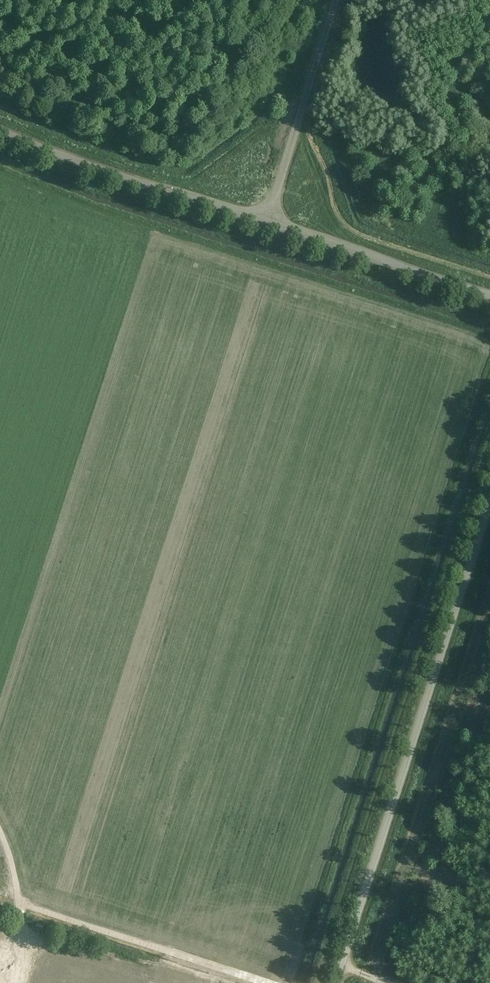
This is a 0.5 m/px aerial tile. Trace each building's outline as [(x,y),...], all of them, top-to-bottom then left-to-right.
[(42,926),(30,923),(28,931),(40,934),(42,926)] [(2,947),(10,949),(12,940),(0,937),(0,953),(2,947)]
